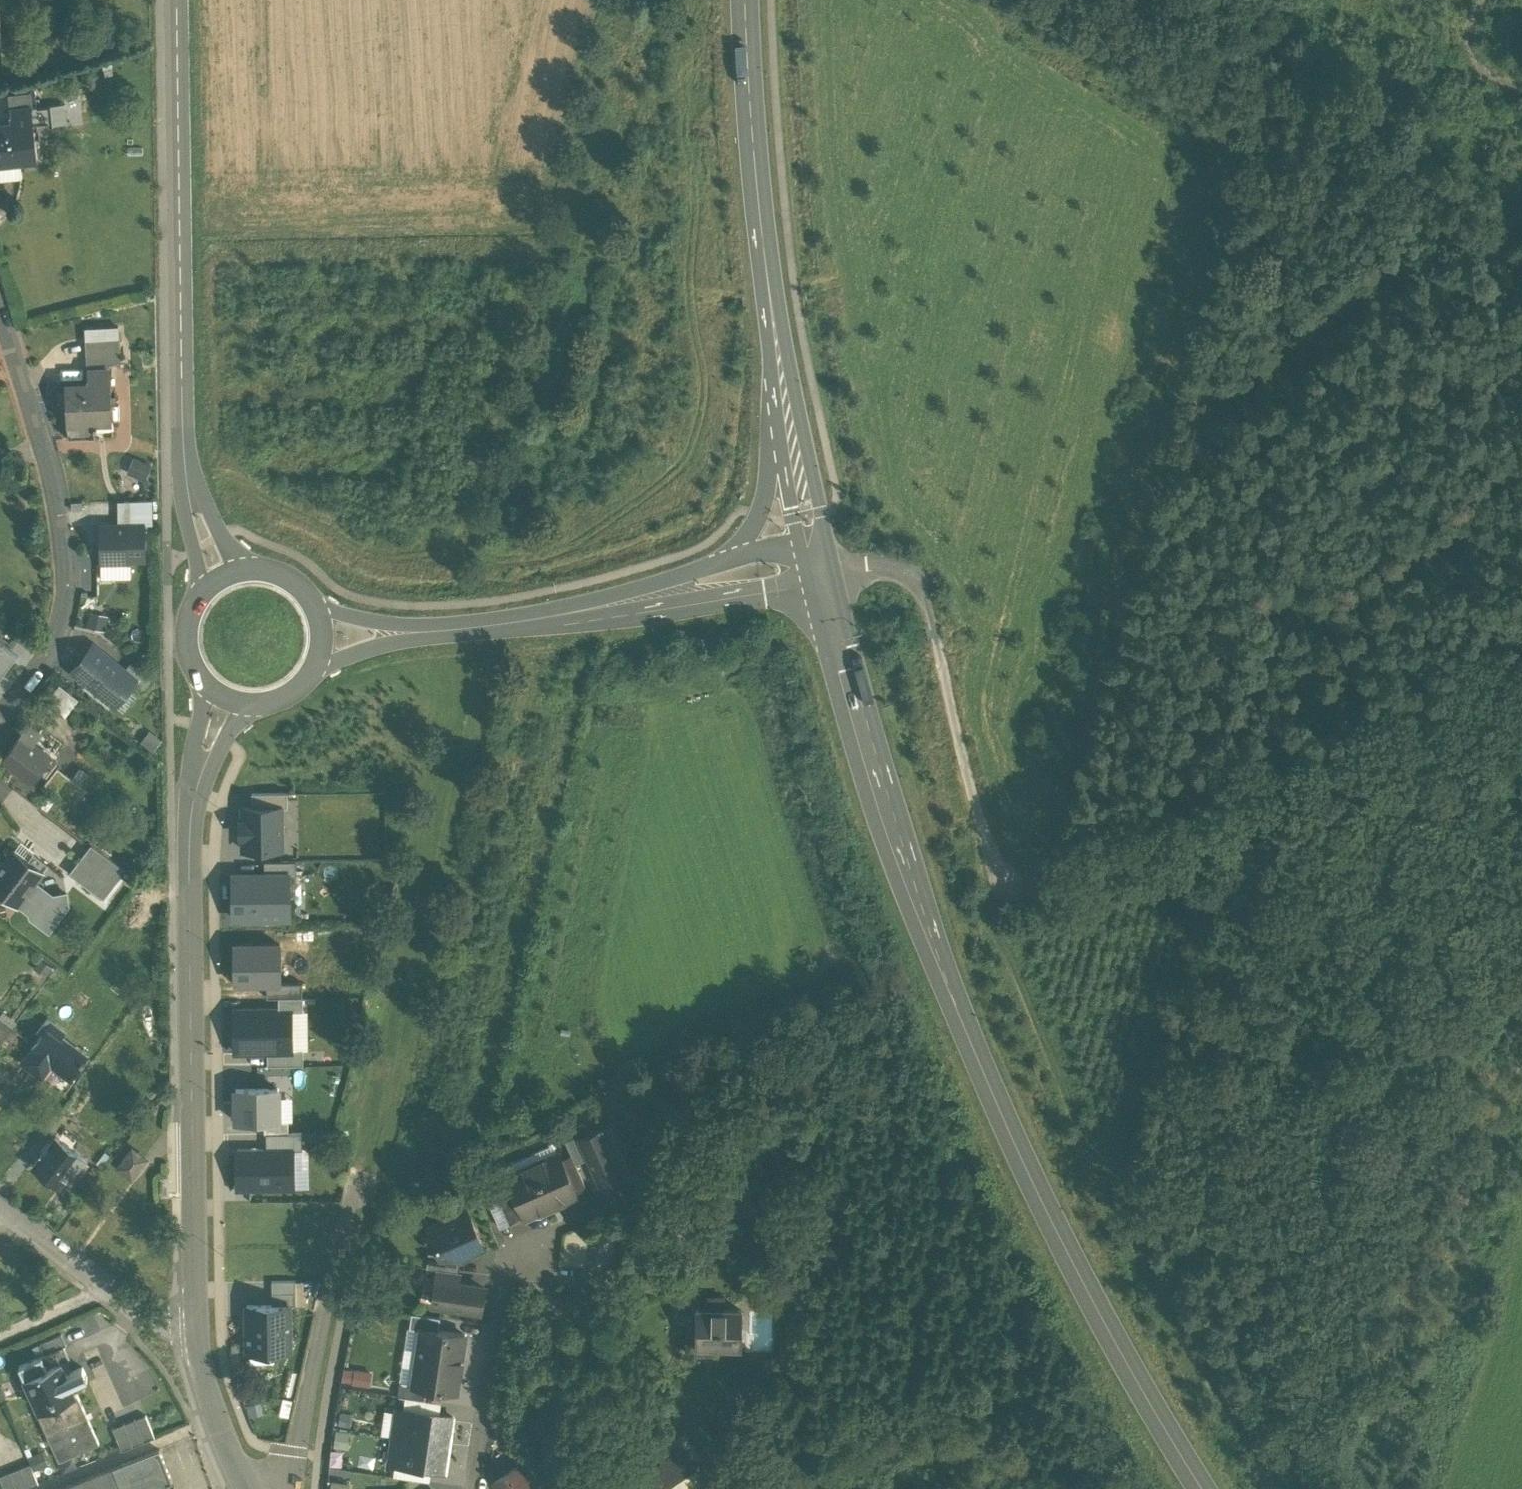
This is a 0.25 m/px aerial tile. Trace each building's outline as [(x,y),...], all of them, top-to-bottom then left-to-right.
[(32,93),(8,95),(10,110),(34,107),(32,93)] [(66,104),(34,107),(35,124),(50,123),(51,127),(68,125),(66,104)] [(10,110),(11,124),(0,125),(0,160),(20,157),(20,163),(22,163),(39,161),(35,124),(34,107),(10,110)] [(0,160),(0,180),(23,178),(22,163),(20,163),(20,157),(0,160)] [(120,337),(88,339),(89,369),(111,369),(110,363),(121,363),(120,337)] [(111,369),(89,369),(90,383),(65,384),(67,422),(96,421),(113,420),(111,369)] [(96,421),(67,422),(68,437),(96,436),(96,421)] [(146,478),(152,462),(133,456),(128,472),(146,478)] [(117,501),(117,525),(144,524),(153,524),(153,501),(117,501)] [(117,525),(99,525),(100,560),(115,559),(115,563),(130,563),(130,559),(145,559),(144,524),(117,525)] [(86,626),(105,630),(108,616),(89,612),(86,626)] [(17,656),(0,643),(0,679),(17,656)] [(134,679),(93,646),(73,671),(114,704),(134,679)] [(51,756),(22,733),(2,758),(32,781),(51,756)] [(49,783),(76,804),(88,788),(61,767),(49,783)] [(253,794),(253,807),(282,806),(288,806),(288,793),(253,794)] [(255,849),(282,848),(282,806),(253,807),(244,807),(245,849),(255,849)] [(124,871),(90,845),(69,873),(103,898),(124,871)] [(15,847),(0,867),(0,892),(17,905),(35,881),(44,869),(43,868),(46,864),(32,853),(29,858),(15,847)] [(265,862),(265,876),(295,875),(295,861),(265,862)] [(289,917),(287,875),(265,876),(234,877),(235,919),(289,917)] [(66,892),(46,896),(39,891),(39,883),(35,881),(18,904),(28,911),(29,918),(34,917),(35,922),(46,930),(56,916),(58,918),(68,904),(66,892)] [(233,940),(234,983),(282,982),(281,938),(233,940)] [(279,997),(279,1010),(291,1010),(303,1009),(303,997),(279,997)] [(279,1010),(236,1010),(236,1051),(268,1050),(291,1050),(291,1010),(279,1010)] [(0,1022),(0,1043),(10,1030),(0,1022)] [(87,1055),(48,1026),(32,1048),(33,1049),(23,1062),(41,1075),(51,1062),(61,1070),(61,1071),(70,1078),(87,1055)] [(291,1050),(268,1050),(268,1065),(303,1065),(303,1050),(291,1050)] [(278,1088),(236,1088),(237,1121),(265,1121),(279,1121),(278,1088)] [(645,1162),(625,1117),(601,1128),(622,1173),(645,1162)] [(279,1121),(265,1121),(265,1133),(266,1133),(288,1133),(288,1120),(279,1121)] [(578,1138),(586,1158),(598,1184),(622,1173),(601,1128),(578,1138)] [(288,1133),(266,1133),(266,1149),(293,1149),(303,1149),(303,1133),(288,1133)] [(586,1158),(578,1138),(577,1135),(565,1140),(572,1155),(575,1163),(586,1158)] [(87,1161),(56,1137),(34,1165),(59,1184),(68,1172),(75,1177),(87,1161)] [(266,1149),(237,1150),(237,1189),(293,1188),(293,1149),(266,1149)] [(142,1159),(133,1152),(122,1166),(132,1174),(142,1159)] [(561,1160),(558,1152),(532,1164),(551,1206),(576,1194),(575,1192),(561,1160)] [(575,1163),(572,1155),(561,1160),(575,1192),(586,1187),(575,1163)] [(532,1164),(507,1175),(510,1182),(524,1215),(525,1217),(551,1206),(532,1164)] [(653,1177),(628,1189),(634,1202),(651,1194),(653,1177)] [(510,1182),(495,1189),(510,1222),(524,1215),(510,1182)] [(466,1210),(428,1227),(440,1253),(440,1255),(458,1257),(459,1257),(482,1246),(466,1210)] [(567,1227),(563,1261),(586,1263),(590,1229),(567,1227)] [(458,1257),(440,1255),(440,1253),(428,1252),(426,1267),(438,1268),(459,1271),(457,1270),(459,1257),(458,1257)] [(459,1271),(438,1268),(436,1280),(458,1283),(459,1271)] [(458,1283),(436,1280),(432,1304),(480,1311),(483,1287),(458,1283)] [(290,1305),(247,1306),(248,1351),(271,1350),(277,1355),(290,1343),(290,1305)] [(741,1309),(718,1309),(717,1308),(709,1308),(709,1309),(695,1308),(695,1338),(688,1338),(688,1353),(703,1353),(703,1345),(740,1346),(741,1309)] [(440,1317),(411,1313),(409,1328),(421,1329),(421,1327),(438,1330),(440,1317)] [(438,1330),(421,1327),(421,1329),(416,1359),(460,1365),(465,1334),(438,1330)] [(64,1346),(38,1357),(43,1369),(59,1362),(60,1363),(69,1359),(64,1346)] [(59,1362),(43,1369),(38,1357),(19,1366),(39,1410),(74,1395),(70,1385),(65,1374),(60,1363),(59,1362)] [(460,1365),(416,1359),(413,1383),(412,1385),(426,1387),(456,1391),(460,1365)] [(82,1366),(65,1374),(70,1385),(87,1377),(82,1366)] [(343,1379),(371,1384),(373,1370),(345,1366),(343,1379)] [(413,1383),(401,1381),(399,1396),(406,1397),(425,1400),(426,1387),(412,1385),(413,1383)] [(39,1410),(36,1412),(58,1460),(98,1442),(77,1394),(39,1410)] [(404,1409),(438,1414),(440,1402),(425,1400),(406,1397),(404,1409)] [(449,1444),(452,1416),(438,1414),(404,1409),(398,1409),(394,1436),(449,1444)] [(148,1415),(115,1428),(123,1449),(156,1436),(148,1415)] [(445,1471),(449,1444),(394,1436),(390,1464),(395,1464),(429,1469),(445,1471)] [(60,1488),(175,1488),(160,1450),(60,1488)] [(0,1475),(0,1481),(3,1488),(24,1488),(38,1483),(29,1463),(0,1475)] [(428,1480),(429,1469),(395,1464),(394,1475),(428,1480)] [(493,1482),(498,1488),(536,1488),(520,1464),(493,1482)] [(350,1480),(330,1479),(329,1488),(349,1488),(350,1480)]
